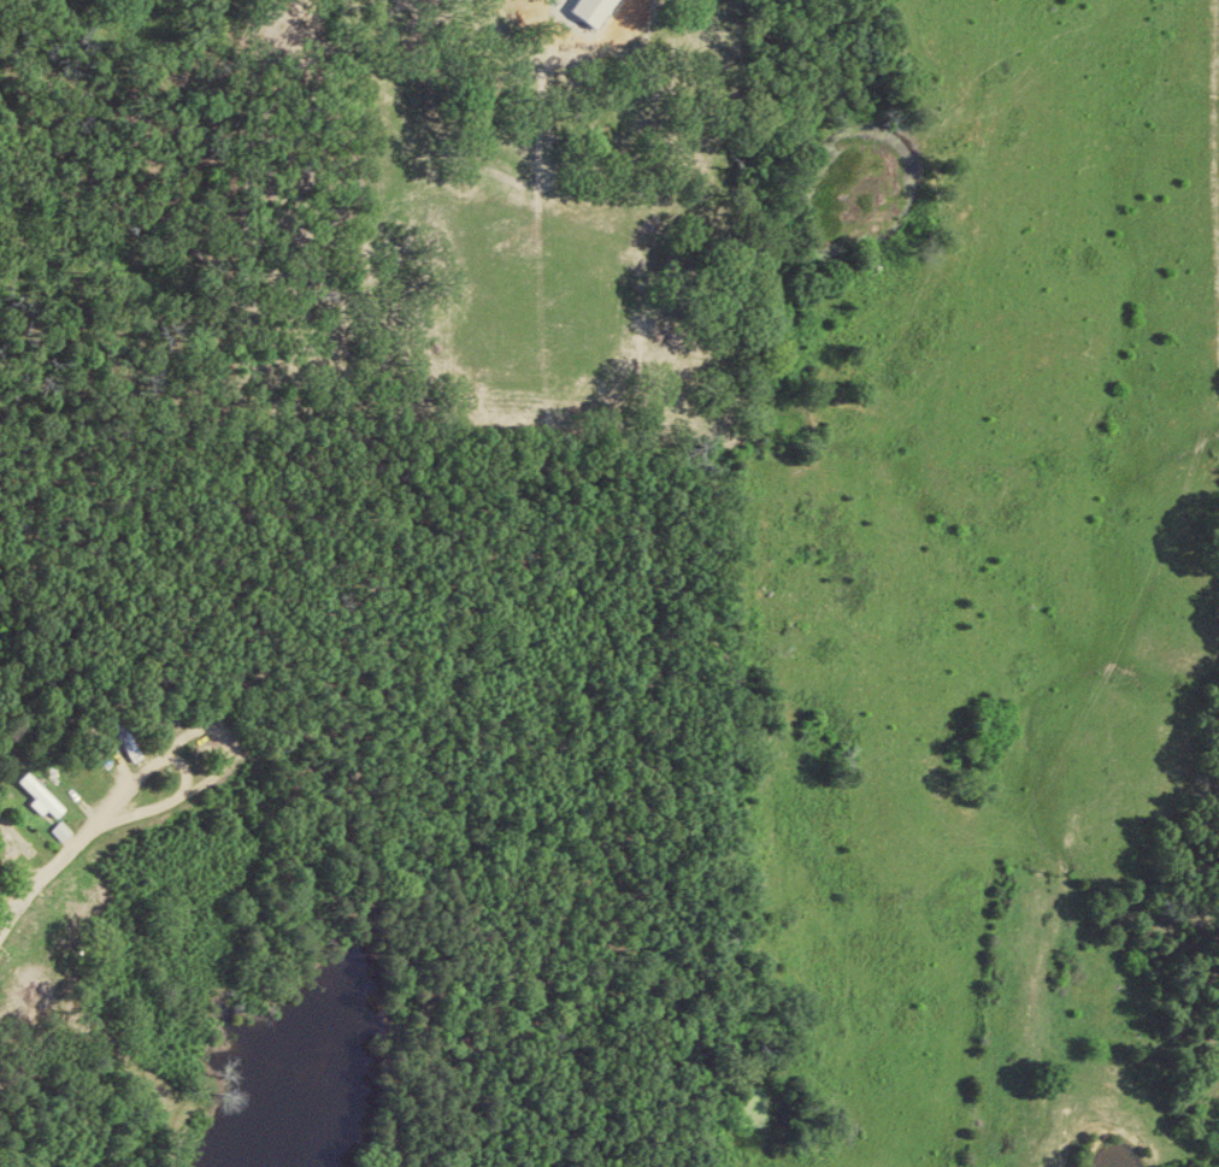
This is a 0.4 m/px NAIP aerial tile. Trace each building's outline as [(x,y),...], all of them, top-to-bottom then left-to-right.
[(573,12),(602,28),(617,0),(579,0),(573,12)] [(44,814),(49,808),(59,817),(68,808),(28,771),(20,780),(37,797),(32,803),(44,814)] [(33,859),(41,851),(1,813),(0,814),(0,827),(33,859)] [(54,830),(66,841),(76,830),(64,819),(54,830)]
